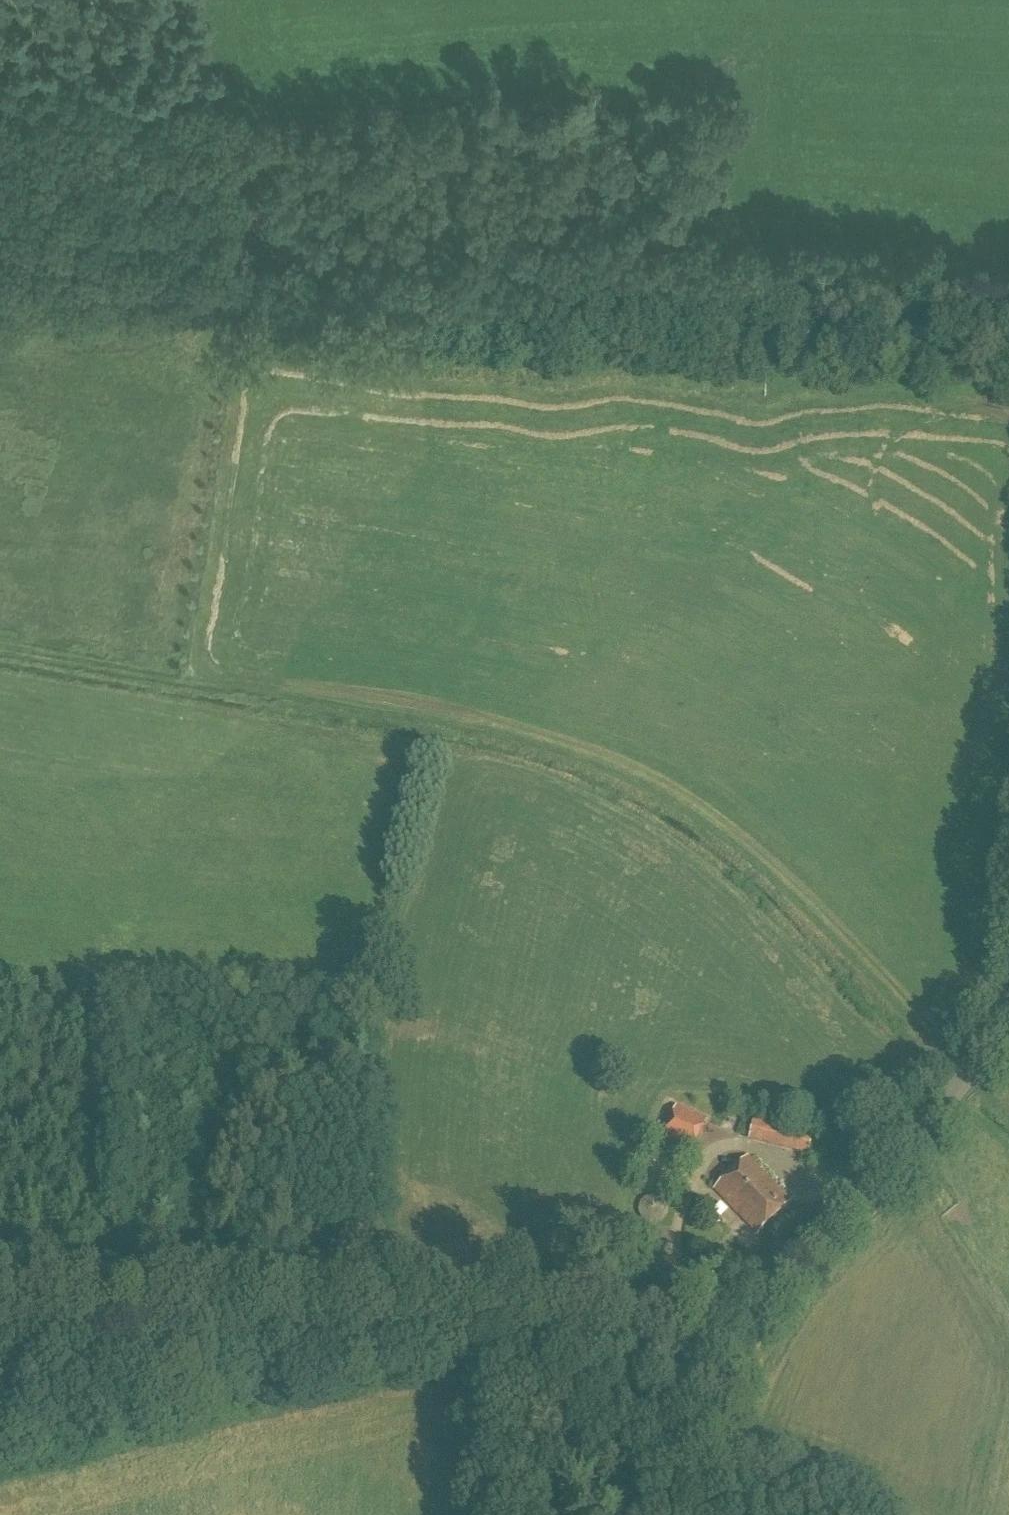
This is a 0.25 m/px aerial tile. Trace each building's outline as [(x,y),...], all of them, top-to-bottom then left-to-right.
[(691,1154),(706,1119),(675,1106),(660,1141),(691,1154)] [(808,1152),(814,1129),(759,1115),(754,1138),(808,1152)] [(758,1233),(792,1200),(748,1155),(714,1188),(758,1233)]
